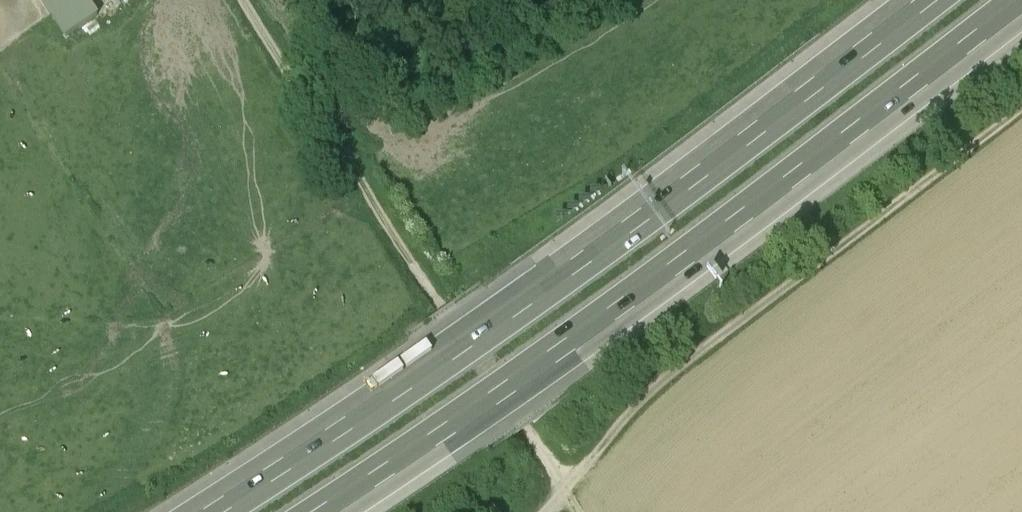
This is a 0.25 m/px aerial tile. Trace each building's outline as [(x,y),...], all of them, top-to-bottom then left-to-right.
[(63,38),(96,17),(85,0),(40,0),(63,38)]
